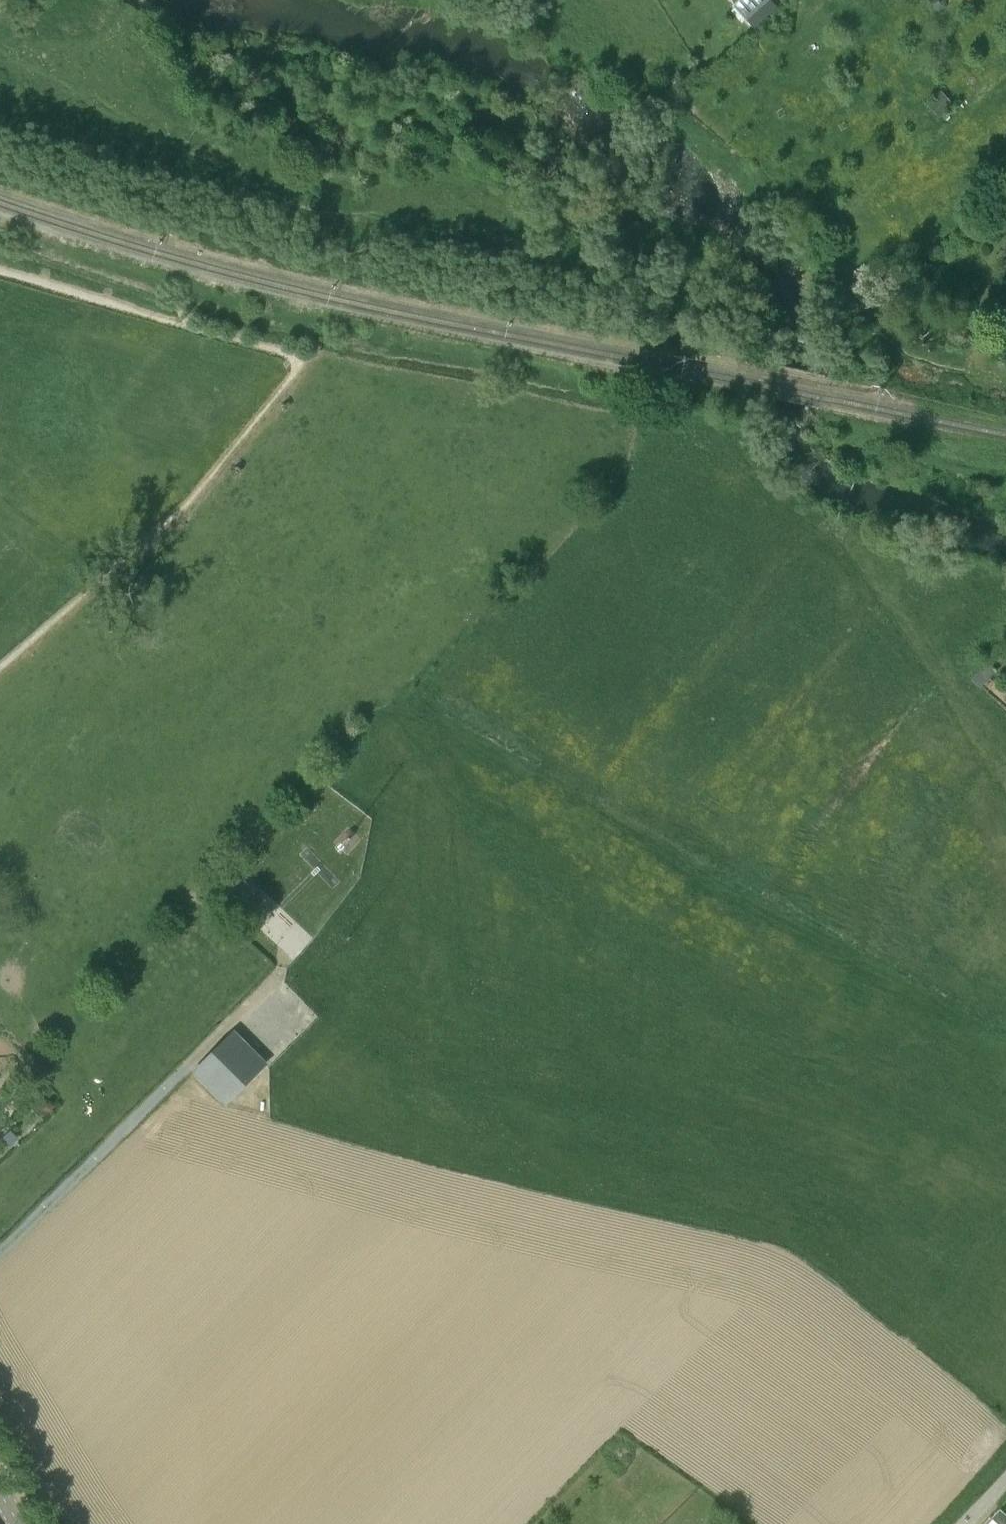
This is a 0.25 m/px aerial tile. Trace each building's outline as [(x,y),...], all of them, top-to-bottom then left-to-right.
[(734,2),(748,18),(768,0),(737,0),(734,2)] [(972,679),(982,689),(986,684),(989,687),(995,681),(982,669),(971,659),(963,667),(973,677),(972,679)] [(982,669),(995,681),(1001,675),(987,663),(982,669)] [(266,897),(245,878),(229,896),(250,915),(266,897)] [(228,1101),(265,1064),(233,1032),(196,1070),(228,1101)]
